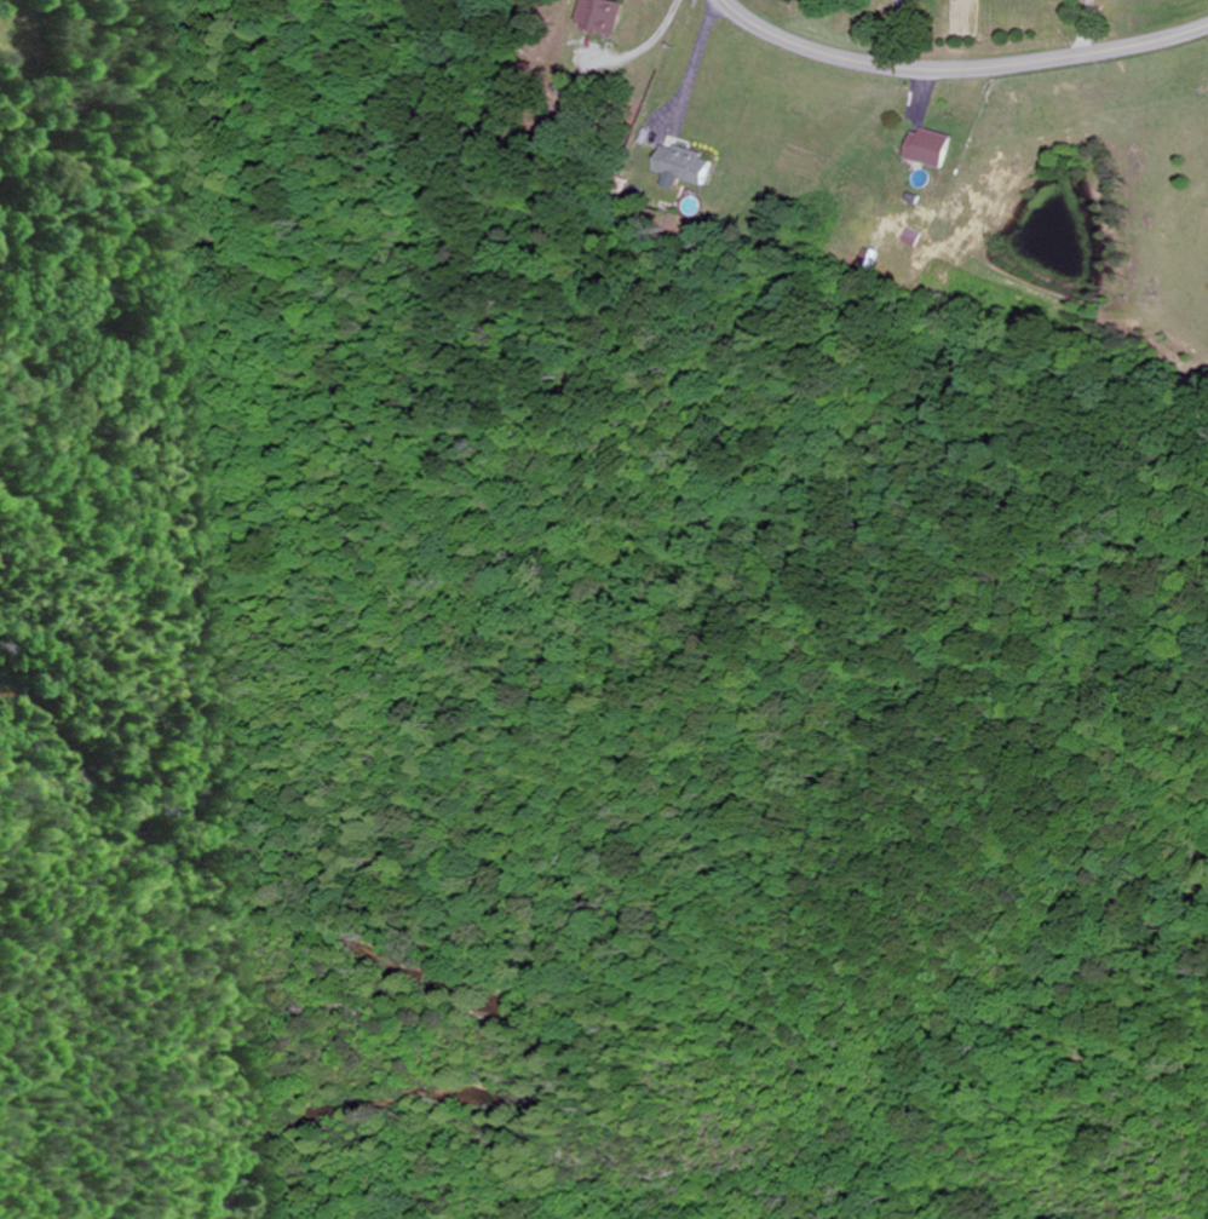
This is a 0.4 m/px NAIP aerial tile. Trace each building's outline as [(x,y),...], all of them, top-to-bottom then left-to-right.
[(627,6),(606,0),(585,0),(578,25),(617,37),(627,6)] [(912,128),(906,160),(946,168),(953,137),(912,128)] [(706,154),(677,145),(676,150),(664,146),(656,171),(668,174),(665,186),(679,190),(683,179),(707,186),(715,161),(705,158),(706,154)]
